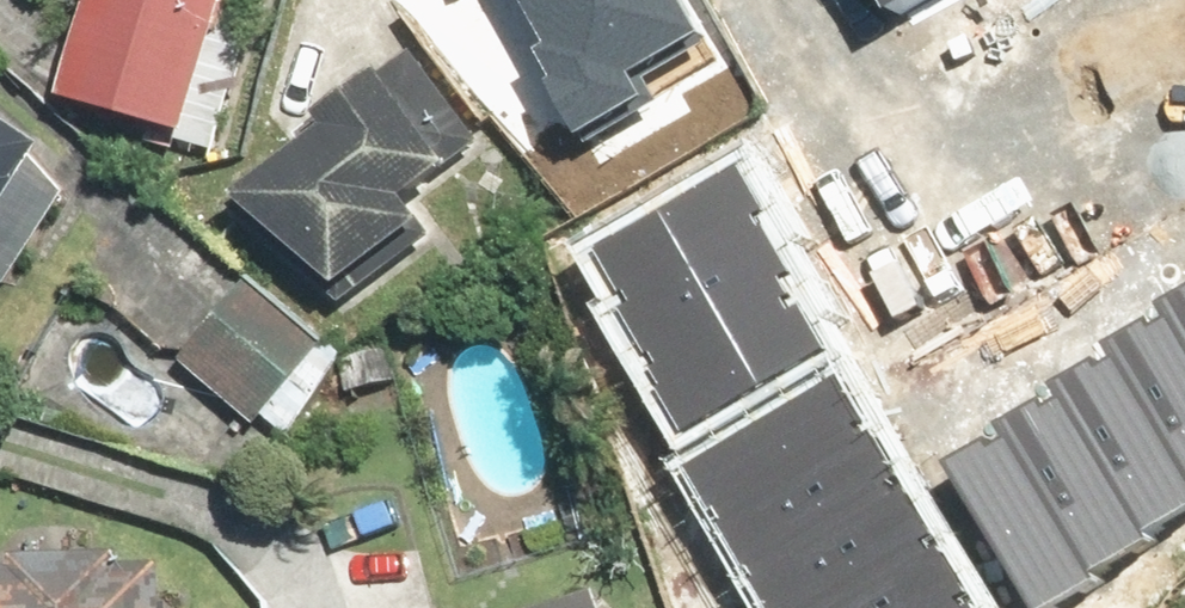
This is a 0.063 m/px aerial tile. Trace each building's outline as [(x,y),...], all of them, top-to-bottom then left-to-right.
[(67,107),(201,131),(241,0),(97,0),(67,107)] [(536,43),(525,49),(573,132),(635,96),(619,69),(689,29),(672,0),(511,0),(536,43)] [(486,147),(412,50),(335,110),(345,122),(236,206),(319,314),(437,223),(418,199),(486,147)] [(0,107),(0,281),(18,292),(78,186),(35,163),(51,136),(0,107)] [(742,164),(601,254),(635,307),(623,314),(667,382),(655,389),(681,430),(814,346),(769,276),(792,261),(761,214),(771,208),(742,164)] [(349,350),(261,276),(187,365),(275,439),(349,350)] [(943,465),(1028,607),(1056,607),(1103,581),(1098,572),(1150,541),(1145,531),(1184,508),(1184,285),(1156,302),(1164,316),(1146,327),(1142,320),(1103,343),(1109,355),(1095,363),(1090,355),(1046,381),(1054,395),(1041,402),(1036,394),(990,422),(997,434),(943,465)] [(668,466),(753,607),(972,607),(831,370),(668,466)] [(172,569),(132,568),(133,554),(18,552),(18,569),(0,568),(0,607),(171,607),(172,569)] [(597,590),(545,607),(603,607),(597,590)]
